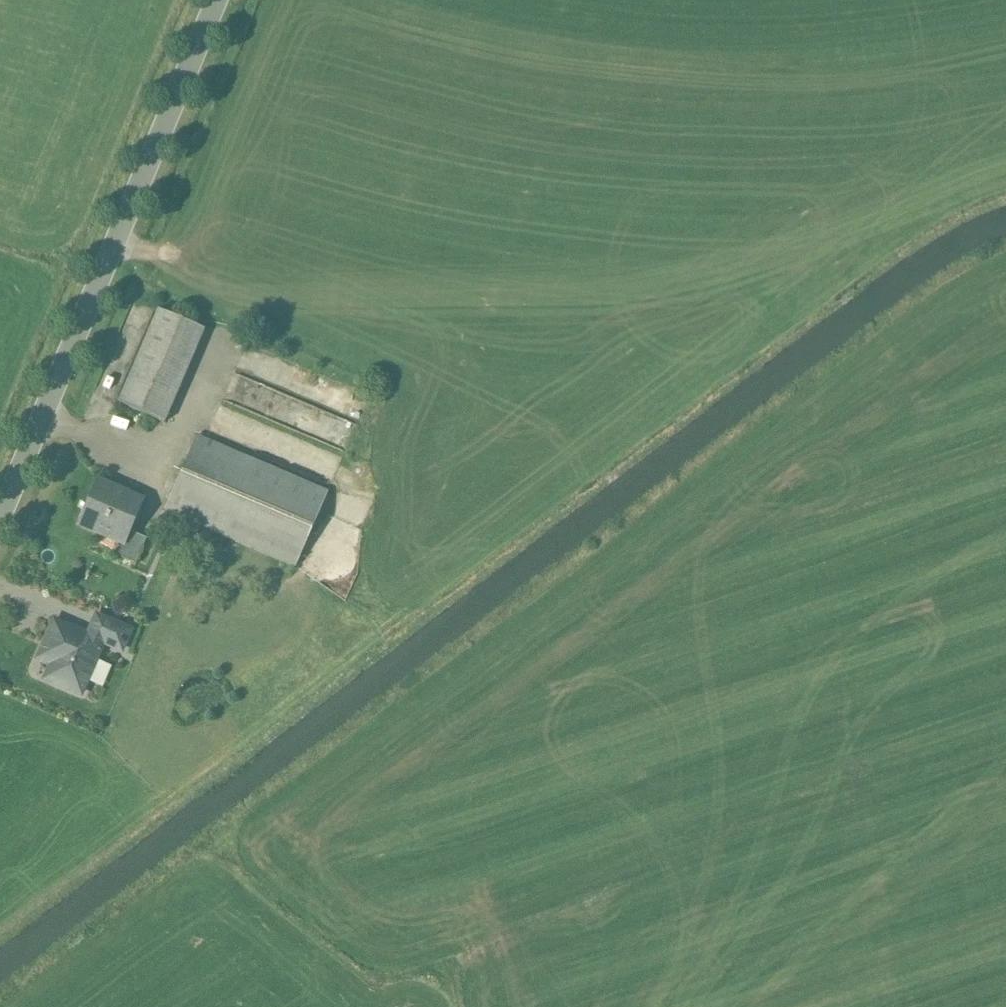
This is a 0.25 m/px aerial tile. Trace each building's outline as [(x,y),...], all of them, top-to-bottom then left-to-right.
[(133,300),(93,393),(115,402),(155,309),(133,300)] [(204,330),(158,310),(118,403),(164,423),(204,330)] [(328,492),(196,436),(164,511),(190,522),(295,568),(328,492)] [(142,502),(97,482),(79,524),(123,543),(124,544),(129,531),(142,502)] [(129,531),(124,544),(123,543),(117,556),(136,564),(147,539),(129,531)] [(129,631),(96,617),(88,636),(103,643),(121,651),(129,631)] [(88,636),(54,622),(38,658),(51,664),(48,673),(51,682),(80,695),(103,643),(88,636)]
